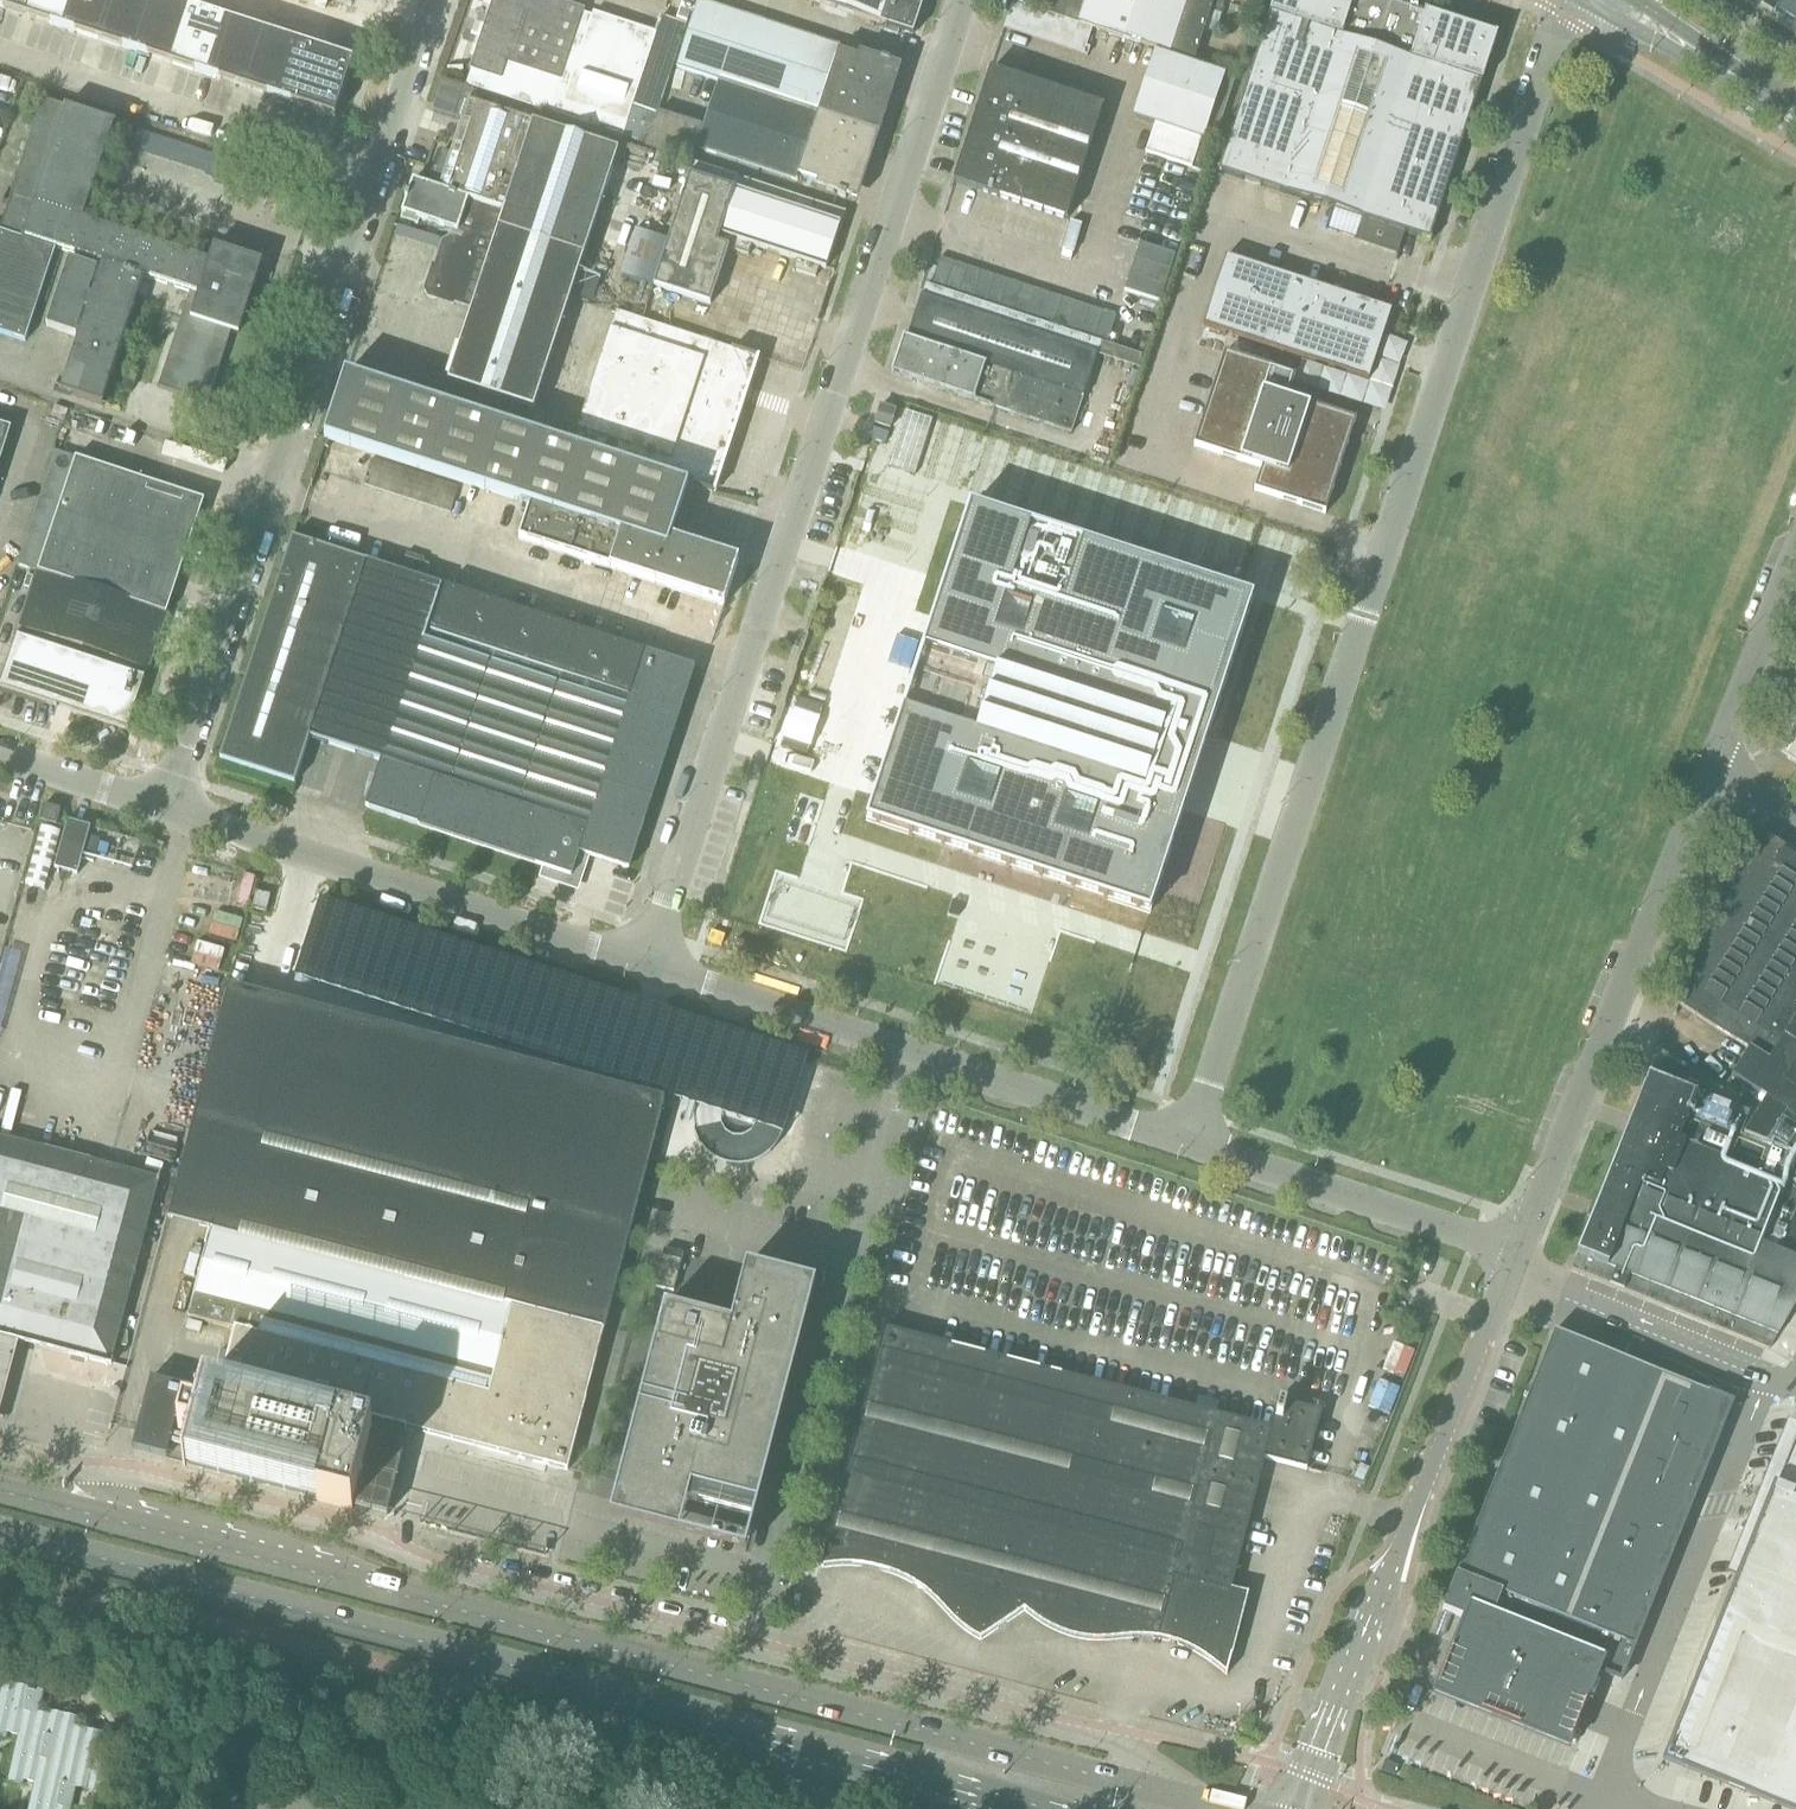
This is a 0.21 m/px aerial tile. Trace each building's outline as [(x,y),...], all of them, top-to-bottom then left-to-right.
[(26,16),(31,0),(0,0),(0,7),(26,16)] [(62,28),(72,0),(31,0),(26,16),(62,28)] [(62,28),(98,39),(112,0),(72,0),(62,28)] [(98,39),(134,51),(152,0),(112,0),(98,39)] [(134,51),(171,63),(189,7),(168,0),(152,0),(134,51)] [(467,86),(476,89),(623,137),(625,132),(633,106),(658,114),(687,25),(673,21),(662,17),(656,33),(594,13),(593,16),(584,13),(585,10),(555,0),(494,0),(471,70),(472,70),(467,86)] [(678,65),(721,80),(793,104),(872,131),(892,70),(840,52),(841,47),(699,0),(678,65)] [(886,25),(884,30),(898,35),(900,30),(913,34),(924,0),(809,0),(886,25)] [(1004,29),(1058,46),(1088,56),(1091,48),(1087,47),(1093,29),(1194,62),(1210,13),(1215,0),(1049,0),(1045,12),(1014,1),(1004,29)] [(1210,13),(1220,16),(1226,1),(1224,0),(1215,0),(1210,13)] [(1486,72),(1498,35),(1390,0),(1275,0),(1271,14),(1272,15),(1220,171),(1430,241),(1430,239),(1481,83),(1483,83),(1486,72)] [(1774,13),(1775,14),(1778,10),(1795,21),(1795,0),(1782,0),(1774,13)] [(189,7),(171,63),(207,75),(225,19),(189,7)] [(225,19),(207,75),(243,86),(262,30),(225,19)] [(262,30),(243,86),(279,98),(298,42),(262,30)] [(298,42),(279,98),(335,117),(354,61),(298,42)] [(1202,139),(1204,140),(1225,75),(1155,52),(1134,117),(1156,124),(1202,139)] [(955,181),(955,182),(1068,219),(1104,108),(990,70),(955,181)] [(1225,75),(1204,140),(1215,143),(1236,78),(1225,75)] [(433,110),(433,111),(463,121),(452,154),(469,160),(457,196),(470,200),(503,211),(509,193),(596,221),(623,139),(443,80),(433,110)] [(793,104),(721,80),(698,148),(798,181),(800,176),(852,193),(872,131),(793,104)] [(57,248),(104,263),(103,268),(71,258),(48,325),(80,336),(62,392),(103,405),(145,277),(191,292),(159,388),(208,404),(231,332),(239,335),(263,261),(215,245),(210,261),(84,220),(116,123),(42,99),(41,101),(43,101),(14,189),(15,190),(1,231),(0,231),(0,332),(27,341),(57,248)] [(1156,124),(1146,152),(1193,168),(1202,139),(1156,124)] [(131,151),(227,182),(234,160),(138,130),(131,151)] [(1205,172),(1215,143),(1204,140),(1202,139),(1193,168),(1205,172)] [(403,214),(402,219),(418,225),(420,219),(455,231),(459,232),(470,200),(457,196),(469,160),(452,154),(443,151),(431,186),(413,180),(409,195),(407,194),(406,199),(407,200),(402,214),(403,214)] [(693,163),(653,286),(709,305),(729,246),(749,253),(752,244),(798,259),(795,269),(818,276),(821,266),(825,268),(838,228),(840,229),(845,213),(693,163)] [(434,264),(427,283),(430,284),(428,289),(431,295),(436,296),(435,299),(454,305),(455,302),(473,308),(449,382),(535,409),(572,295),(584,257),(596,221),(509,193),(503,211),(470,200),(459,232),(455,231),(453,237),(444,241),(436,265),(434,264)] [(1135,259),(1171,270),(1176,255),(1140,243),(1135,259)] [(1370,380),(1393,311),(1228,257),(1205,326),(1370,380)] [(941,258),(932,285),(945,289),(954,262),(941,258)] [(1135,259),(1130,275),(1166,286),(1171,270),(1135,259)] [(945,289),(959,293),(968,266),(954,262),(945,289)] [(981,271),(968,266),(959,293),(972,298),(981,271)] [(972,298),(986,302),(995,275),(981,271),(972,298)] [(995,275),(986,302),(1000,307),(1008,280),(995,275)] [(1161,302),(1166,286),(1130,275),(1125,290),(1161,302)] [(1022,284),(1008,280),(1000,307),(1013,311),(1022,284)] [(1022,284),(1013,311),(1027,316),(1036,289),(1022,284)] [(1102,343),(927,285),(923,297),(922,296),(909,338),(905,337),(893,373),(1072,434),(1102,343)] [(1049,293),(1036,289),(1027,316),(1040,320),(1049,293)] [(1063,298),(1049,293),(1040,320),(1054,325),(1063,298)] [(1076,302),(1063,298),(1054,325),(1067,329),(1076,302)] [(1076,302),(1067,329),(1081,334),(1090,307),(1076,302)] [(1090,307),(1081,334),(1095,338),(1103,311),(1090,307)] [(666,476),(689,484),(713,491),(757,356),(618,311),(573,446),(666,476)] [(1108,343),(1117,316),(1103,311),(1095,338),(1108,343)] [(1281,498),(1284,499),(1298,504),(1301,505),(1303,506),(1323,512),(1323,513),(1326,514),(1327,511),(1333,490),(1334,490),(1334,488),(1341,468),(1342,466),(1341,466),(1348,446),(1349,444),(1355,423),(1356,423),(1357,420),(1354,419),(1354,420),(1333,413),(1331,412),(1331,413),(1311,406),(1311,405),(1309,405),(1288,399),(1289,398),(1288,398),(1295,379),(1296,376),(1293,375),(1273,369),(1273,368),(1270,367),(1270,368),(1250,361),(1249,360),(1248,361),(1228,354),(1225,353),(1224,356),(1225,356),(1218,376),(1217,378),(1211,399),(1210,398),(1210,400),(1203,421),(1202,423),(1203,423),(1196,443),(1195,446),(1198,447),(1198,446),(1218,453),(1218,454),(1220,454),(1224,455),(1237,459),(1241,460),(1240,461),(1242,461),(1243,461),(1263,468),(1257,488),(1256,487),(1255,490),(1258,491),(1279,498),(1280,499),(1281,498)] [(334,408),(324,438),(325,438),(530,504),(519,539),(677,590),(724,605),(739,560),(671,538),(689,484),(666,476),(573,446),(346,373),(345,373),(336,403),(334,408)] [(898,412),(882,407),(877,424),(892,429),(898,412)] [(933,419),(907,411),(890,467),(916,475),(933,419)] [(6,451),(2,449),(9,427),(0,424),(0,468),(6,451)] [(205,500),(57,451),(39,508),(186,557),(205,500)] [(364,485),(451,513),(459,487),(372,459),(364,485)] [(875,797),(867,822),(913,837),(914,835),(945,845),(938,865),(1067,908),(1074,887),(1105,897),(1104,899),(1151,915),(1174,842),(1172,842),(1181,814),(1183,814),(1184,811),(1185,811),(1183,810),(1184,804),(1176,801),(1197,737),(1205,740),(1207,734),(1209,735),(1254,598),(1094,546),(1092,551),(1063,542),(1065,537),(970,506),(934,617),(936,618),(927,646),(924,645),(923,649),(908,694),(907,698),(892,743),(891,747),(893,747),(877,798),(875,797)] [(186,557),(39,508),(20,565),(39,571),(167,614),(186,557)] [(247,678),(221,759),(295,784),(311,738),(382,761),(440,585),(293,537),(290,545),(288,554),(248,675),(247,678)] [(409,552),(403,570),(428,577),(432,565),(425,562),(426,558),(409,552)] [(149,669),(167,614),(39,571),(21,626),(22,627),(20,635),(18,634),(2,687),(129,730),(146,677),(144,677),(148,668),(149,669)] [(382,761),(367,808),(420,825),(419,827),(545,868),(544,870),(549,879),(557,882),(559,881),(560,882),(561,883),(562,884),(563,884),(565,884),(566,883),(567,883),(568,882),(569,880),(575,882),(581,879),(584,869),(583,866),(586,858),(588,856),(627,869),(629,870),(695,668),(646,652),(645,653),(440,585),(382,761)] [(1795,763),(1795,710),(1783,742),(1793,747),(1789,758),(1795,763)] [(61,811),(45,806),(41,821),(57,825),(61,811)] [(89,836),(91,827),(68,821),(56,869),(80,875),(83,859),(95,862),(101,839),(89,836)] [(27,884),(46,890),(63,832),(44,827),(27,884)] [(1795,1020),(1795,854),(1765,835),(1744,842),(1679,1005),(1750,1049),(1770,1062),(1795,1020)] [(254,909),(267,912),(272,895),(258,892),(254,909)] [(343,1411),(569,1470),(573,1452),(665,1099),(299,1003),(284,1060),(271,1056),(265,1078),(278,1082),(264,1139),(528,1208),(503,1303),(211,1228),(189,1316),(236,1328),(222,1379),(226,1380),(222,1393),(206,1389),(207,1386),(205,1385),(198,1414),(185,1411),(179,1432),(192,1436),(184,1466),(186,1467),(187,1464),(318,1499),(317,1501),(353,1510),(354,1505),(389,1514),(407,1445),(372,1436),(374,1430),(340,1422),(343,1411)] [(1745,1136),(1736,1132),(1742,1118),(1696,1099),(1697,1097),(1649,1078),(1573,1270),(1728,1331),(1771,1349),(1795,1305),(1795,1020),(1770,1062),(1750,1049),(1732,1078),(1765,1099),(1745,1136)] [(0,1137),(0,1335),(19,1340),(111,1365),(161,1180),(0,1137)] [(675,1291),(685,1253),(661,1247),(651,1285),(675,1291)] [(727,1322),(665,1306),(610,1517),(680,1535),(689,1501),(755,1518),(812,1300),(738,1281),(727,1322)] [(1227,1674),(1230,1663),(1248,1599),(1241,1597),(1231,1591),(1265,1459),(1308,1470),(1323,1413),(1280,1402),(1272,1429),(885,1328),(822,1568),(824,1568),(829,1567),(842,1566),(852,1566),(862,1566),(873,1568),(882,1570),(892,1573),(902,1578),(911,1582),(928,1594),(939,1605),(944,1610),(950,1617),(958,1624),(965,1630),(973,1636),(979,1639),(982,1640),(1025,1611),(1029,1614),(1037,1620),(1046,1626),(1053,1629),(1060,1632),(1067,1635),(1075,1637),(1084,1639),(1091,1640),(1098,1641),(1107,1640),(1116,1639),(1130,1638),(1143,1638),(1151,1638),(1160,1639),(1169,1641),(1178,1643),(1193,1651),(1200,1655),(1212,1663),(1227,1674)] [(1553,1331),(1457,1574),(1443,1610),(1465,1618),(1452,1650),(1435,1695),(1570,1747),(1588,1701),(1600,1671),(1621,1679),(1634,1644),(1635,1645),(1732,1402),(1553,1331)] [(0,1335),(0,1413),(19,1340),(0,1335)] [(185,1387),(152,1379),(134,1448),(167,1457),(185,1387)] [(1662,1763),(1732,1791),(1777,1808),(1795,1808),(1795,1437),(1744,1564),(1743,1564),(1716,1633),(1716,1634),(1684,1714),(1682,1713),(1662,1763)] [(16,1750),(9,1783),(24,1786),(25,1780),(36,1783),(30,1808),(72,1808),(79,1778),(104,1783),(115,1735),(76,1726),(78,1716),(52,1710),(51,1715),(40,1712),(45,1690),(5,1682),(0,1705),(0,1737),(7,1739),(8,1733),(20,1736),(16,1750)] [(1386,1760),(1382,1771),(1395,1776),(1399,1766),(1386,1760)]
